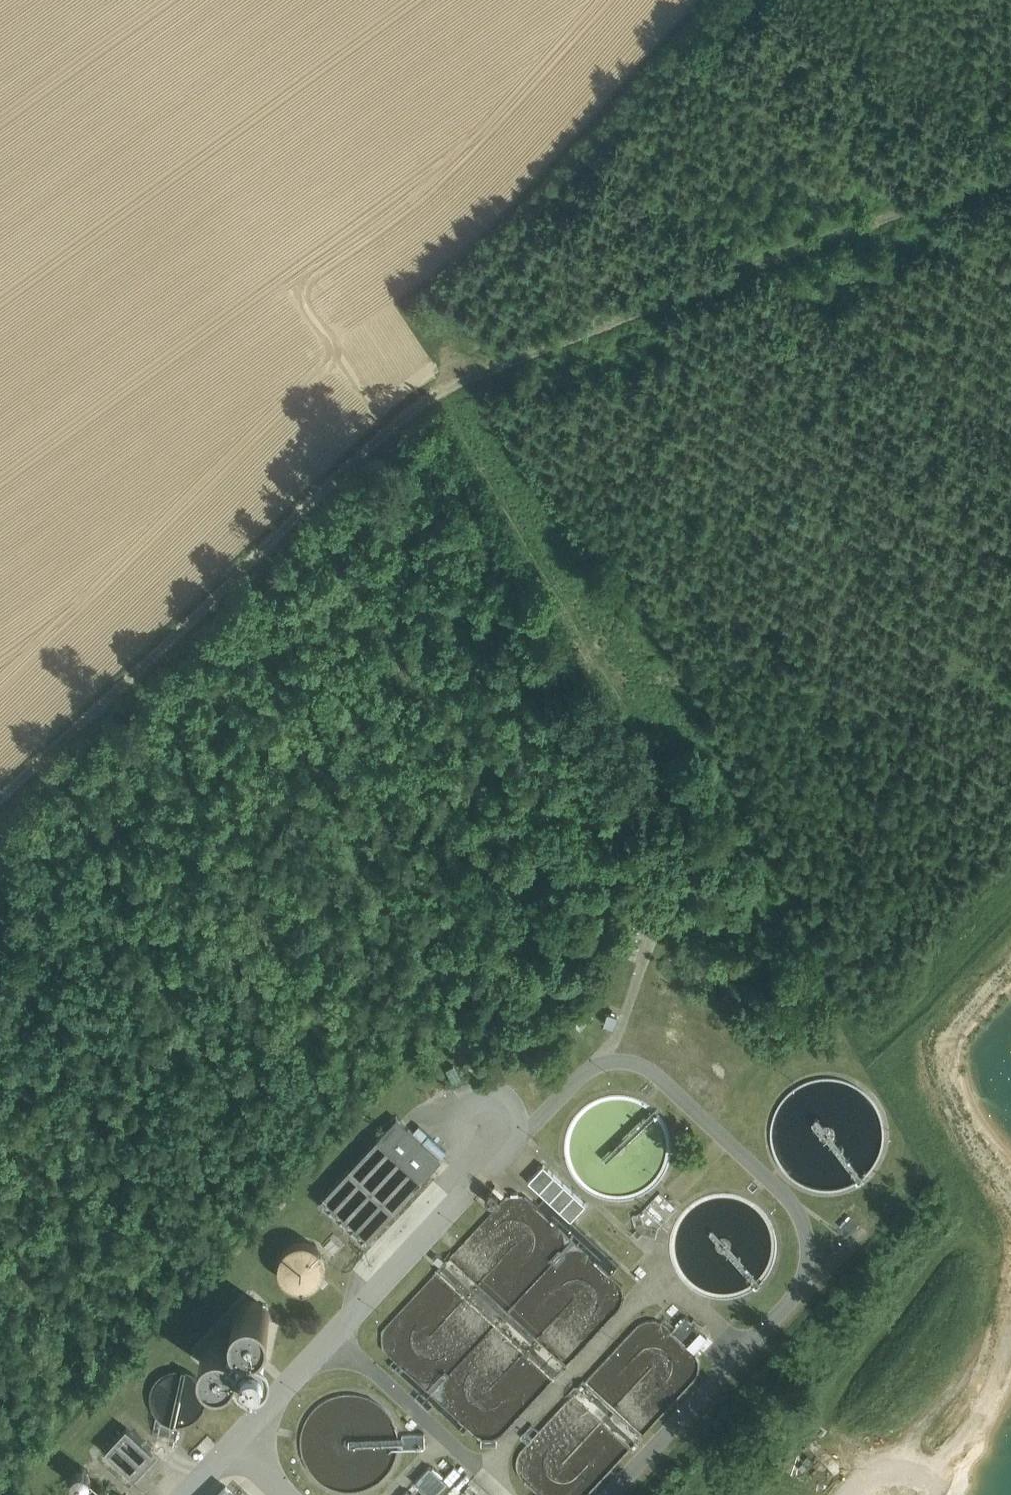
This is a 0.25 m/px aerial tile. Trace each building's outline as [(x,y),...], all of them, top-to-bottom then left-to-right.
[(425,1179),(449,1153),(402,1112),(379,1138),(425,1179)] [(573,1220),(589,1202),(545,1162),(529,1180),(573,1220)] [(372,1236),(418,1183),(406,1172),(380,1202),(373,1196),(366,1204),(362,1200),(348,1216),(372,1236)] [(295,1235),(278,1277),(316,1292),(333,1250),(295,1235)] [(678,1254),(689,1256),(691,1247),(705,1250),(706,1243),(697,1241),(697,1240),(682,1237),(678,1254)] [(738,1287),(735,1266),(690,1270),(692,1292),(738,1287)] [(280,1298),(259,1309),(271,1335),(293,1324),(280,1298)] [(689,1316),(676,1327),(696,1348),(708,1337),(689,1316)] [(230,1334),(232,1364),(254,1363),(252,1332),(230,1334)] [(158,1451),(132,1429),(91,1476),(113,1494),(120,1494),(158,1451)] [(403,1494),(433,1494),(448,1478),(431,1463),(403,1494)]
